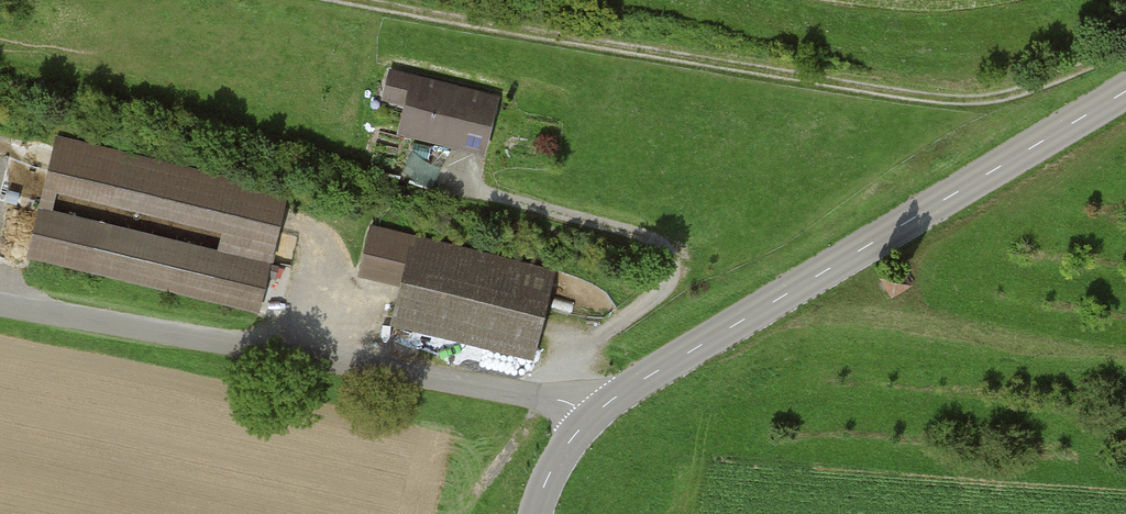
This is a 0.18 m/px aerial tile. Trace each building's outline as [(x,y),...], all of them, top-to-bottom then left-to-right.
[(501,97),(392,70),(384,98),(409,105),(402,132),(486,153),(501,97)] [(291,190),(58,135),(29,259),(262,314),(291,190)] [(556,268),(373,224),(361,274),(404,284),(396,321),(535,355),(556,268)]
